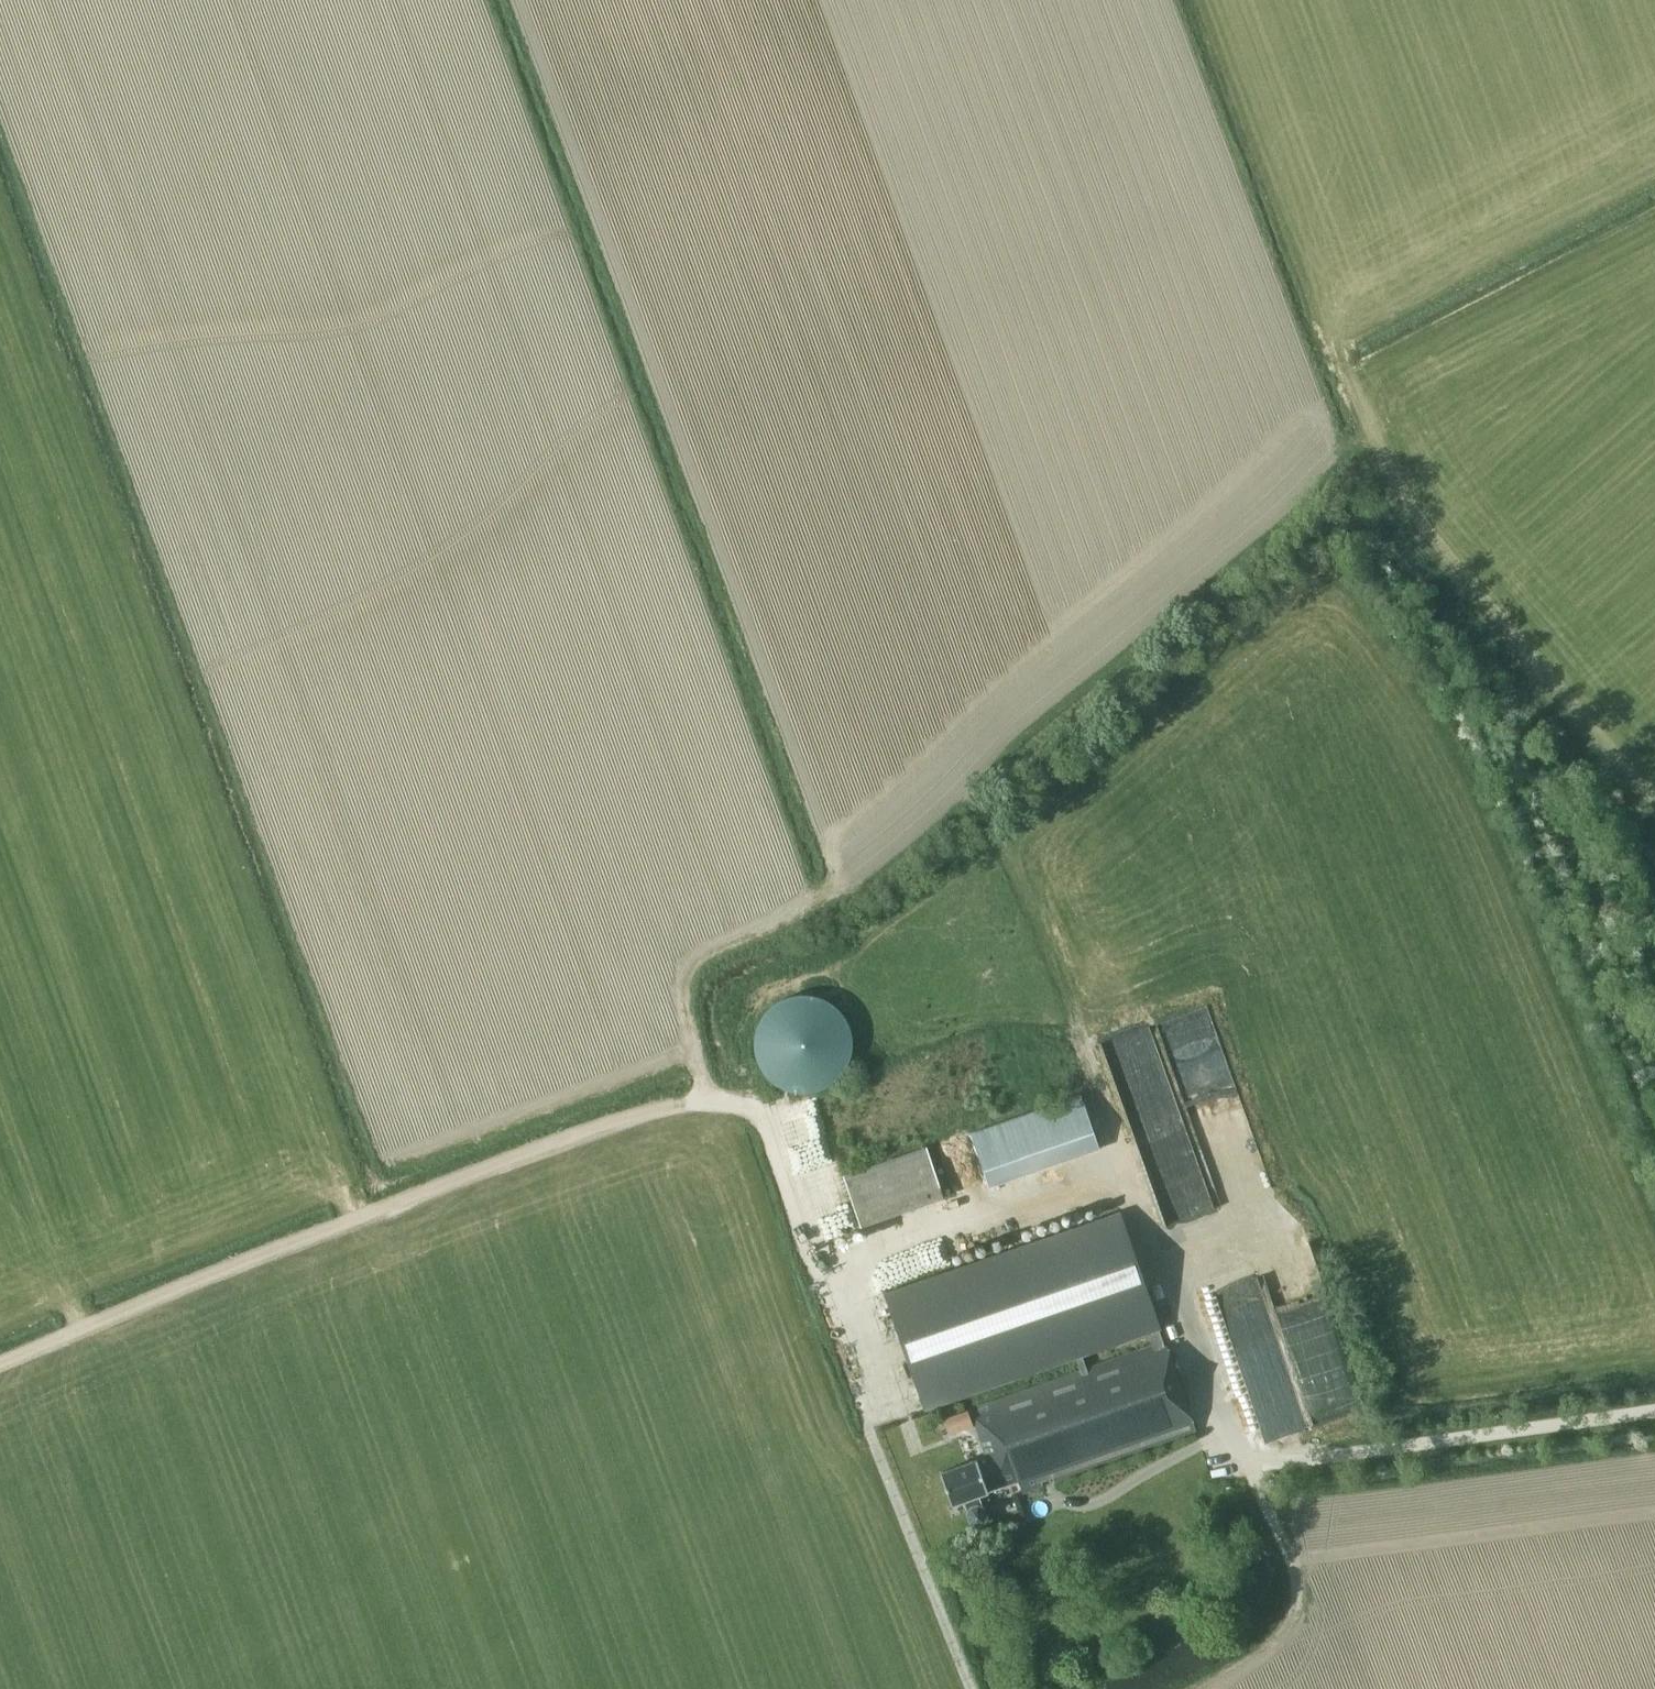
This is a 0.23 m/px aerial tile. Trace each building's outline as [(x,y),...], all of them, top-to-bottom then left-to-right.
[(815,995),(802,994),(790,996),(778,1001),(769,1008),(761,1018),(756,1029),(754,1041),(755,1054),(759,1065),(765,1076),(775,1084),(786,1090),(798,1093),(810,1092),(822,1089),(833,1083),(842,1074),(848,1064),(852,1052),(852,1040),(850,1027),(844,1016),(836,1007),(826,1000),(815,995)] [(1168,1044),(1192,1039),(1191,1034),(1215,1029),(1210,1009),(1163,1019),(1168,1044)] [(1170,1063),(1128,1078),(1136,1104),(1179,1089),(1170,1063)] [(1099,1147),(1080,1093),(969,1132),(988,1186),(1099,1147)] [(943,1197),(925,1146),(842,1174),(859,1225),(943,1197)] [(1195,1434),(1118,1211),(884,1291),(925,1410),(1076,1358),(1080,1370),(940,1419),(945,1434),(970,1426),(981,1457),(939,1471),(950,1505),(963,1500),(966,1510),(963,1514),(966,1521),(973,1526),(981,1523),(987,1513),(985,1508),(981,1505),(978,1496),(1017,1482),(1021,1494),(1195,1434)] [(1220,1286),(1262,1439),(1307,1427),(1265,1274),(1220,1286)]
